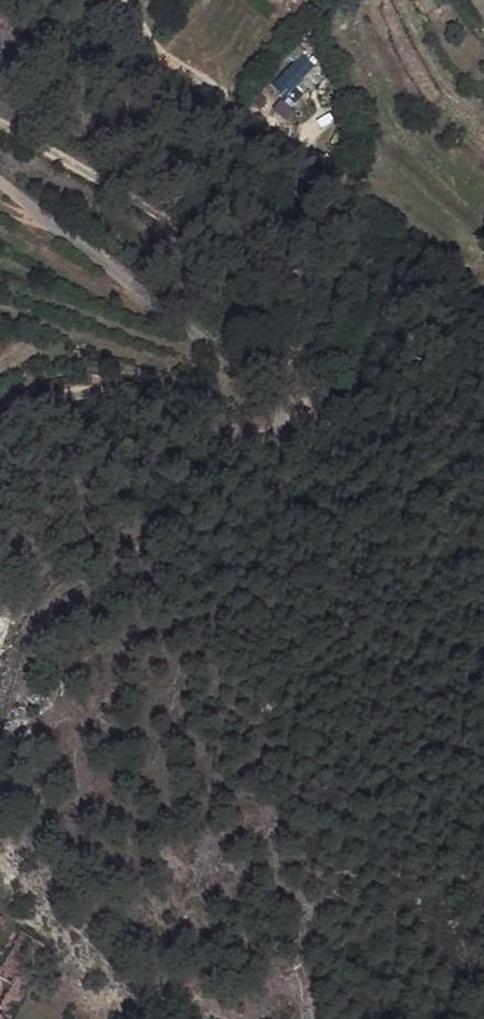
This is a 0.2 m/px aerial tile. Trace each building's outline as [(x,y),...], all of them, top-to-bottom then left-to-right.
[(24,930),(0,969),(0,1005),(1,1005),(41,942),(24,930)]
